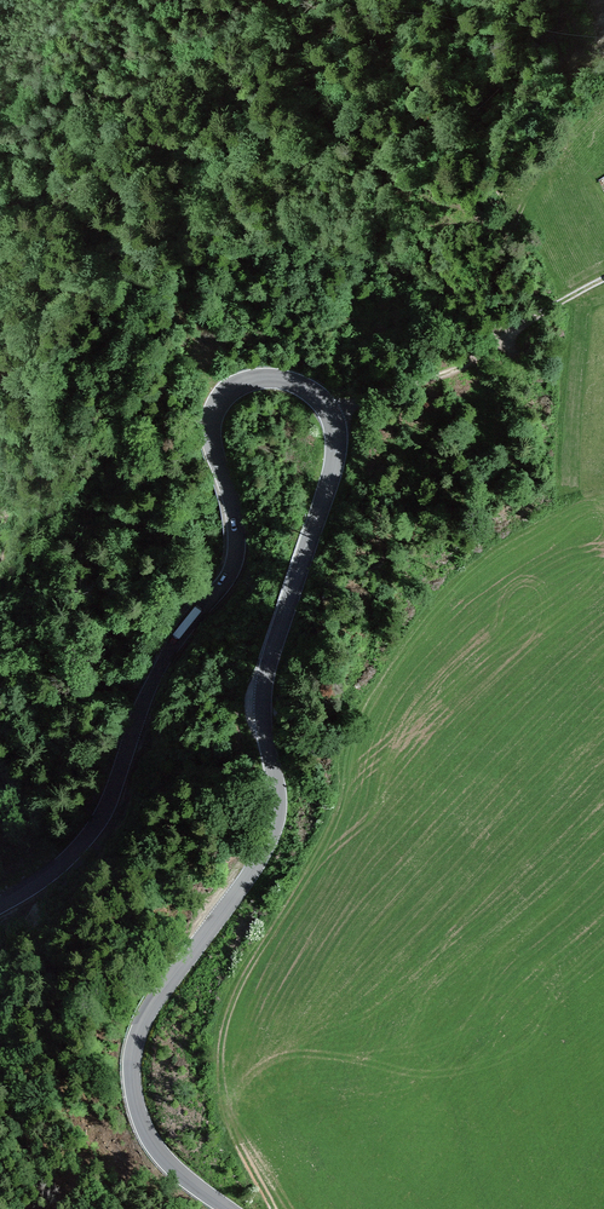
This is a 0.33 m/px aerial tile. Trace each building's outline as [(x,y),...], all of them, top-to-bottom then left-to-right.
[(515,174),(499,185),(506,195),(522,184),(515,174)]
